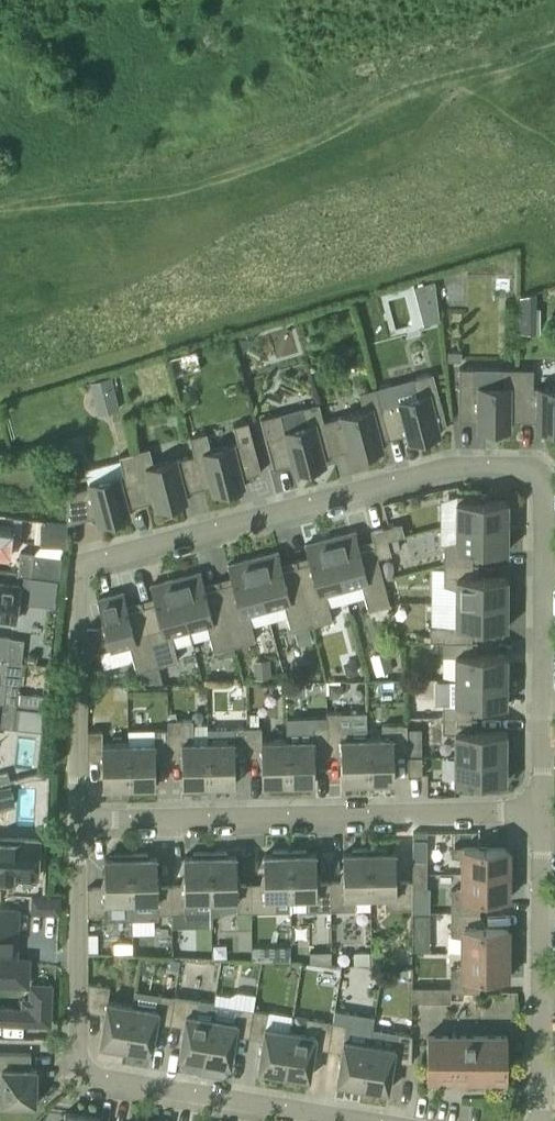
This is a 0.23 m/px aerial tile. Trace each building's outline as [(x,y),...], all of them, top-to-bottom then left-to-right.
[(414,286),(418,301),(437,296),(435,280),(414,286)] [(391,334),(421,326),(410,286),(380,294),(391,334)] [(520,297),(520,312),(536,312),(537,293),(520,297)] [(462,361),(462,352),(449,352),(449,361),(462,361)] [(486,432),(502,432),(502,430),(510,430),(510,421),(517,421),(518,369),(502,368),(502,386),(479,386),(479,387),(474,387),(474,368),(459,368),(459,420),(478,420),(478,429),(487,429),(486,432)] [(539,430),(546,430),(546,433),(554,433),(554,387),(538,387),(533,387),(534,369),(518,369),(517,421),(537,421),(537,430),(539,430)] [(417,395),(417,396),(400,400),(389,384),(376,388),(389,438),(407,434),(410,442),(418,440),(418,443),(433,439),(433,436),(441,434),(439,426),(447,423),(433,373),(413,378),(417,395)] [(111,376),(89,382),(93,396),(115,390),(111,376)] [(361,458),(376,454),(376,451),(384,449),(381,441),(389,438),(376,388),(359,392),(364,410),(341,416),(342,416),(324,421),(332,453),(350,449),(353,457),(361,455),(361,458)] [(295,472),(298,472),(304,470),(304,473),(319,469),(318,466),(326,464),(324,456),(332,453),(324,421),(319,403),(302,407),(307,425),(286,430),(281,413),(261,418),(274,469),(293,464),(295,472)] [(190,437),(195,455),(203,487),(211,485),(214,494),(222,492),(222,494),(237,490),(237,488),(245,486),(243,477),(261,472),(248,421),(234,425),(238,443),(234,444),(212,450),(208,432),(190,437)] [(154,500),(156,509),(188,500),(185,492),(203,487),(195,455),(177,459),(154,465),(150,447),(130,452),(143,503),(154,500)] [(108,524),(123,520),(122,518),(130,515),(128,507),(143,503),(130,452),(119,455),(124,473),(120,474),(88,482),(90,487),(67,493),(67,523),(97,515),(99,524),(107,522),(108,524)] [(485,494),(457,494),(457,525),(508,526),(508,500),(485,500),(485,494)] [(371,531),(375,547),(378,558),(392,554),(391,551),(388,540),(398,537),(405,535),(402,522),(371,531)] [(48,525),(47,546),(63,547),(66,547),(67,525),(48,525)] [(444,564),(472,564),(472,550),(508,551),(508,526),(457,525),(457,539),(444,542),(444,564)] [(330,537),(344,587),(362,583),(369,610),(390,605),(378,558),(375,547),(363,550),(362,549),(361,549),(356,531),(330,537)] [(12,568),(16,534),(0,532),(0,567),(12,568)] [(309,564),(297,567),(312,625),(333,620),(326,593),(344,587),(330,537),(305,544),(310,562),(308,563),(309,564)] [(401,548),(398,537),(388,540),(391,551),(401,548)] [(312,625),(297,567),(285,570),(285,569),(283,569),(278,551),(253,558),(266,608),(284,603),(292,631),(312,625)] [(22,552),(20,573),(33,575),(36,554),(22,552)] [(231,584),(221,587),(220,587),(235,645),(256,640),(248,612),(266,608),(253,558),(228,564),(233,583),(231,583),(231,584)] [(472,577),(472,564),(444,564),(444,585),(456,588),(456,602),(508,602),(508,577),(472,577)] [(235,645),(220,587),(208,591),(208,589),(206,590),(201,571),(176,578),(189,628),(207,623),(214,651),(235,645)] [(54,606),(57,579),(41,577),(38,604),(54,606)] [(154,605),(143,608),(142,608),(158,666),(178,661),(171,633),(189,628),(176,578),(150,585),(155,603),(154,603),(154,605)] [(158,666),(142,608),(142,607),(130,610),(128,610),(124,592),(98,599),(105,625),(99,626),(99,627),(87,627),(88,651),(99,651),(99,652),(100,652),(100,651),(111,648),(111,649),(130,644),(137,671),(158,666)] [(444,640),(472,641),(472,627),(508,628),(508,602),(456,602),(456,626),(431,626),(430,640),(444,640)] [(309,628),(296,632),(299,646),(313,642),(309,628)] [(10,661),(13,638),(13,637),(0,636),(0,659),(10,661)] [(25,640),(13,638),(10,661),(22,662),(25,640)] [(472,654),(472,641),(444,640),(444,655),(456,655),(456,679),(507,679),(507,654),(472,654)] [(226,657),(236,654),(234,647),(224,650),(226,657)] [(371,656),(377,675),(394,670),(388,651),(371,656)] [(254,660),(255,679),(272,678),(270,659),(254,660)] [(355,659),(347,661),(344,666),(346,674),(358,671),(355,659)] [(21,663),(0,661),(0,678),(8,678),(7,682),(18,683),(21,663)] [(158,666),(138,671),(142,685),(162,685),(158,666)] [(443,717),(471,718),(471,704),(507,705),(507,679),(456,679),(456,703),(443,703),(443,717)] [(329,684),(329,697),(338,697),(343,692),(343,683),(329,684)] [(5,705),(5,706),(18,707),(20,693),(21,685),(7,684),(5,702),(5,705)] [(44,695),(32,694),(30,708),(43,709),(44,695)] [(16,729),(18,707),(5,706),(2,727),(16,729)] [(352,782),(352,785),(369,785),(368,738),(353,738),(352,725),(341,725),(341,712),(327,713),(327,726),(328,726),(328,753),(342,753),(342,782),(352,782)] [(259,714),(251,714),(251,726),(260,726),(259,714)] [(471,731),(471,718),(443,717),(443,732),(455,732),(455,756),(507,756),(507,731),(471,731)] [(169,729),(169,757),(183,757),(183,785),(193,785),(193,788),(210,788),(209,742),(194,742),(194,720),(168,721),(169,729)] [(382,725),(383,738),(368,738),(369,785),(385,784),(385,781),(395,781),(394,752),(408,752),(407,724),(382,725)] [(315,783),(315,754),(328,753),(328,726),(327,726),(303,726),(303,739),(288,740),(289,786),(306,786),(305,783),(315,783)] [(209,742),(210,788),(226,787),(226,784),(236,784),(235,755),(249,755),(248,727),(208,728),(209,742)] [(272,784),(272,787),(289,786),(288,740),(262,740),(262,727),(248,727),(249,755),(262,755),(263,784),(272,784)] [(156,757),(169,757),(169,729),(154,729),(155,743),(129,743),(130,789),(146,789),(146,786),(156,786),(156,757)] [(130,789),(129,743),(103,744),(103,731),(88,731),(88,758),(103,758),(103,787),(113,787),(113,790),(130,789)] [(422,756),(408,756),(408,776),(422,776),(422,756)] [(507,781),(507,756),(455,756),(455,787),(483,787),(483,782),(507,781)] [(11,779),(8,770),(0,772),(0,782),(11,779)] [(16,805),(16,803),(15,801),(11,786),(11,784),(0,787),(0,809),(15,805),(16,805)] [(37,838),(0,836),(0,860),(36,862),(37,838)] [(464,873),(509,873),(509,846),(507,846),(507,847),(452,847),(452,856),(464,858),(464,873)] [(331,882),(332,910),(357,909),(357,896),(371,896),(370,849),(353,850),(353,853),(343,853),(344,882),(331,882)] [(370,849),(371,896),(386,895),(387,909),(414,908),(413,887),(413,880),(397,881),(396,852),(386,852),(386,849),(370,849)] [(276,897),(291,897),(291,851),(274,851),(274,854),(264,854),(264,883),(251,884),(252,911),(277,911),(276,897)] [(291,897),(292,897),(306,897),(307,910),(332,910),(331,882),(317,882),(317,853),(307,854),(307,851),(291,851),(291,897)] [(212,899),(238,898),(238,911),(252,911),(251,884),(238,884),(237,855),(227,855),(227,852),(211,853),(212,899)] [(172,885),(172,913),(213,912),(212,899),(211,853),(194,853),(194,856),(184,856),(185,885),(172,885)] [(132,900),(131,854),(114,855),(115,858),(105,858),(105,887),(88,887),(88,915),(106,915),(106,920),(132,920),(132,900)] [(131,854),(132,900),(158,900),(159,913),(172,913),(172,885),(158,886),(157,857),(148,857),(148,854),(131,854)] [(413,859),(413,880),(413,887),(427,887),(427,859),(413,859)] [(509,900),(509,873),(464,873),(463,887),(452,889),(451,912),(480,912),(480,898),(507,899),(507,900),(509,900)] [(0,895),(0,991),(25,992),(26,958),(14,957),(15,895),(0,895)] [(40,897),(34,897),(33,911),(60,912),(60,910),(60,898),(41,897),(40,897)] [(480,912),(451,912),(451,935),(463,938),(463,952),(508,952),(509,925),(507,925),(507,926),(480,926),(480,912)] [(414,913),(414,924),(430,924),(430,913),(414,913)] [(354,964),(370,964),(370,952),(354,952),(354,964)] [(451,987),(451,992),(479,992),(480,978),(506,978),(506,979),(508,979),(508,952),(463,952),(463,966),(451,968),(451,987)] [(180,960),(171,958),(169,967),(179,969),(180,960)] [(108,1001),(110,986),(88,983),(88,1011),(105,1013),(100,1044),(126,1048),(133,1005),(108,1001)] [(425,1002),(425,987),(412,987),(412,1002),(425,1002)] [(438,1002),(438,987),(425,987),(425,1002),(438,1002)] [(438,987),(438,1002),(451,1002),(451,992),(451,987),(438,987)] [(157,1022),(170,1024),(175,996),(161,994),(158,1009),(133,1005),(126,1048),(152,1052),(157,1022)] [(179,1057),(205,1061),(212,1018),(197,1016),(200,1000),(175,996),(170,1024),(184,1026),(179,1057)] [(236,1034),(249,1037),(254,1009),(229,1005),(226,1020),(212,1018),(205,1061),(231,1065),(236,1034)] [(258,1069),(284,1074),(291,1031),(265,1027),(268,1012),(254,1009),(249,1037),(263,1039),(258,1069)] [(315,1047),(328,1049),(333,1022),(308,1018),(305,1033),(291,1031),(284,1074),(310,1078),(315,1047)] [(337,1082),(363,1087),(370,1044),(355,1041),(358,1026),(333,1022),(328,1049),(342,1052),(337,1082)] [(370,1044),(363,1087),(389,1091),(394,1060),(412,1063),(412,1035),(372,1028),(370,1044)] [(426,1077),(426,1078),(454,1078),(454,1036),(428,1036),(427,1077),(426,1077)] [(481,1079),(481,1036),(454,1036),(454,1078),(481,1079)] [(508,1077),(508,1036),(481,1036),(481,1079),(509,1079),(509,1077),(508,1077)] [(1,1103),(6,1103),(6,1108),(24,1109),(24,1103),(36,1104),(37,1068),(31,1068),(31,1054),(0,1053),(0,1103),(1,1103)] [(100,1118),(65,1113),(64,1120),(99,1120),(100,1118)]
